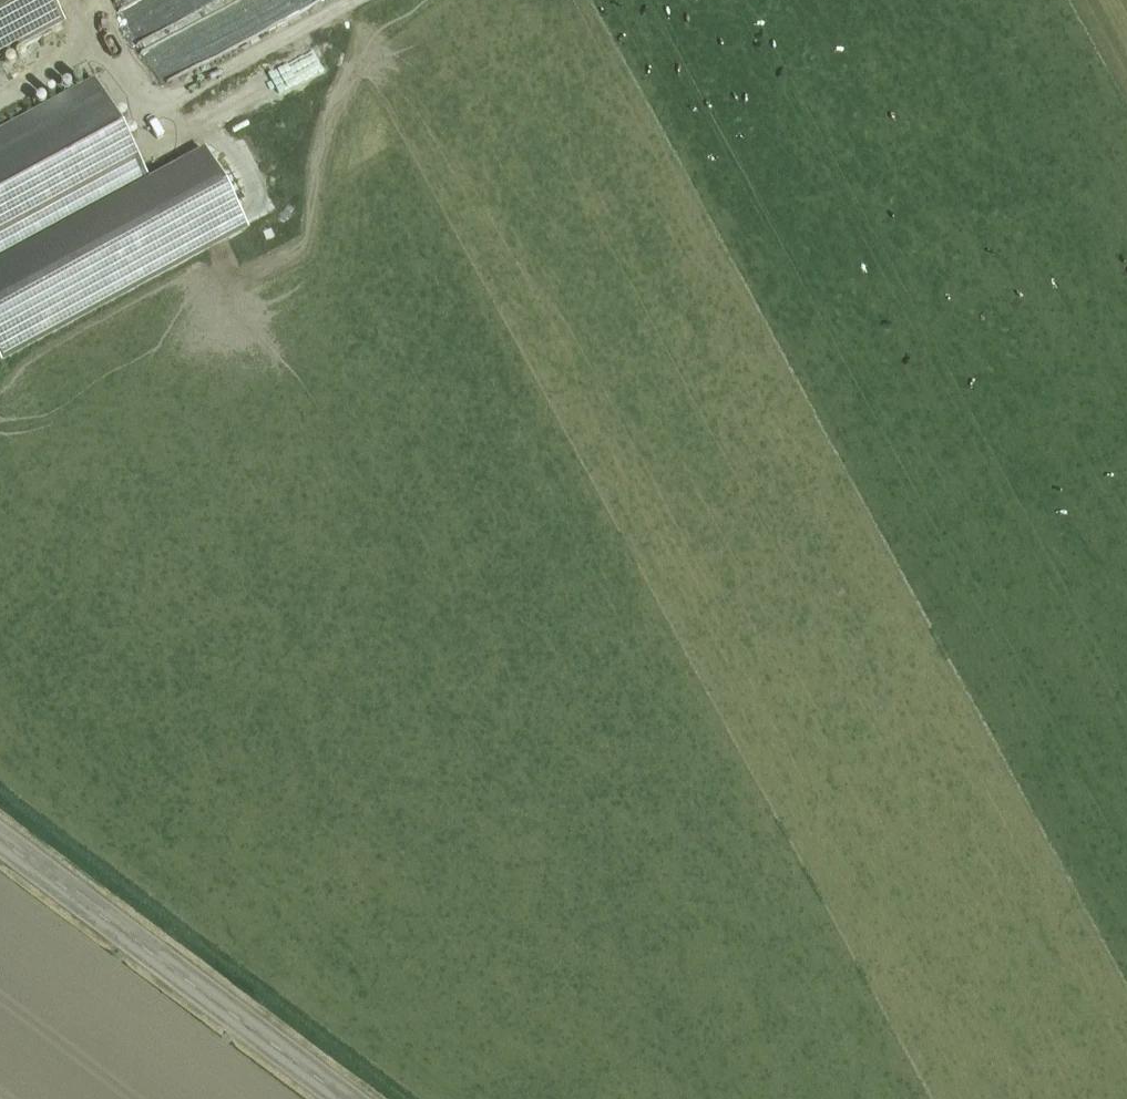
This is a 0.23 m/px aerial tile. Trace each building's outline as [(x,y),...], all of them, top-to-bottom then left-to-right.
[(50,36),(30,0),(0,0),(0,64),(50,36)] [(257,96),(288,82),(290,86),(325,69),(315,49),(249,80),(257,96)] [(148,179),(94,80),(0,132),(0,260),(148,179)] [(251,236),(204,149),(148,179),(0,260),(0,358),(6,369),(251,236)]
